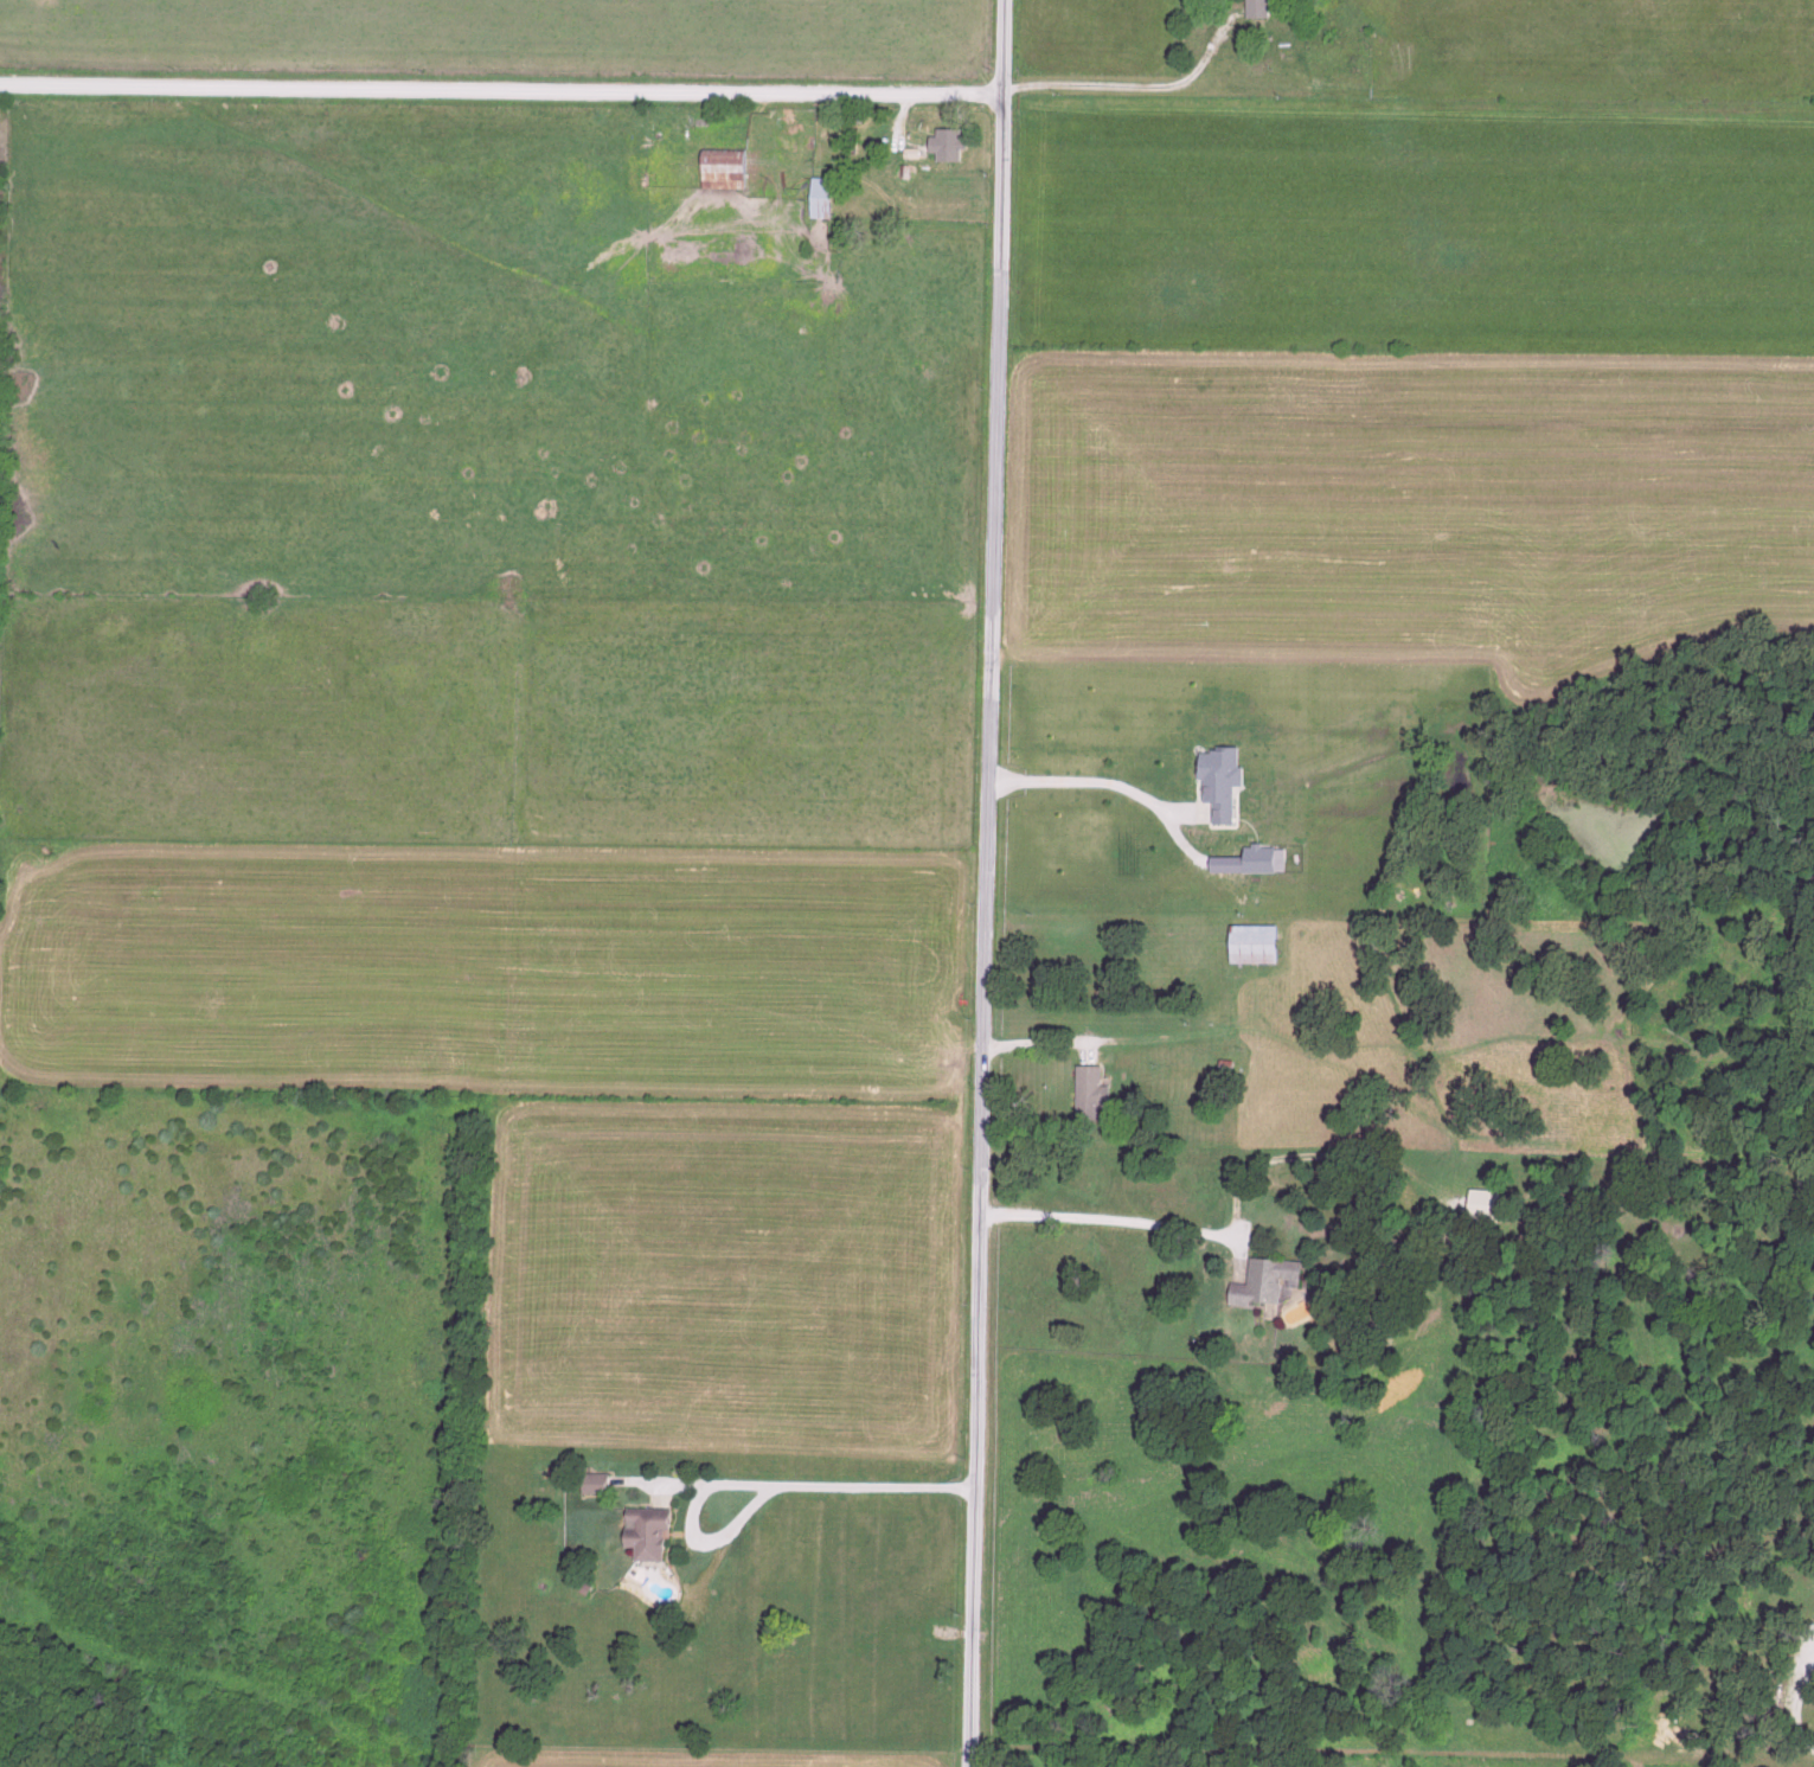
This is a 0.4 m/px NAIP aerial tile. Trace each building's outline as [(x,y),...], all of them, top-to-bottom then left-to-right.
[(1243,20),(1265,20),(1265,0),(1243,0),(1243,20)] [(933,155),(933,163),(958,163),(958,130),(928,130),(928,155),(933,155)] [(698,191),(742,191),(742,150),(698,150),(698,191)] [(827,221),(827,180),(807,180),(807,221),(827,221)] [(1274,926),(1227,926),(1227,964),(1274,964),(1274,926)] [(1098,1087),(1098,1067),(1073,1067),(1073,1121),(1104,1121),(1104,1087),(1098,1087)] [(1497,1191),(1466,1191),(1466,1221),(1497,1221),(1497,1191)] [(1297,1283),(1298,1262),(1245,1260),(1245,1285),(1227,1284),(1226,1306),(1276,1308),(1277,1282),(1297,1283)] [(619,1549),(631,1549),(630,1562),(661,1563),(662,1510),(620,1509),(619,1549)]
